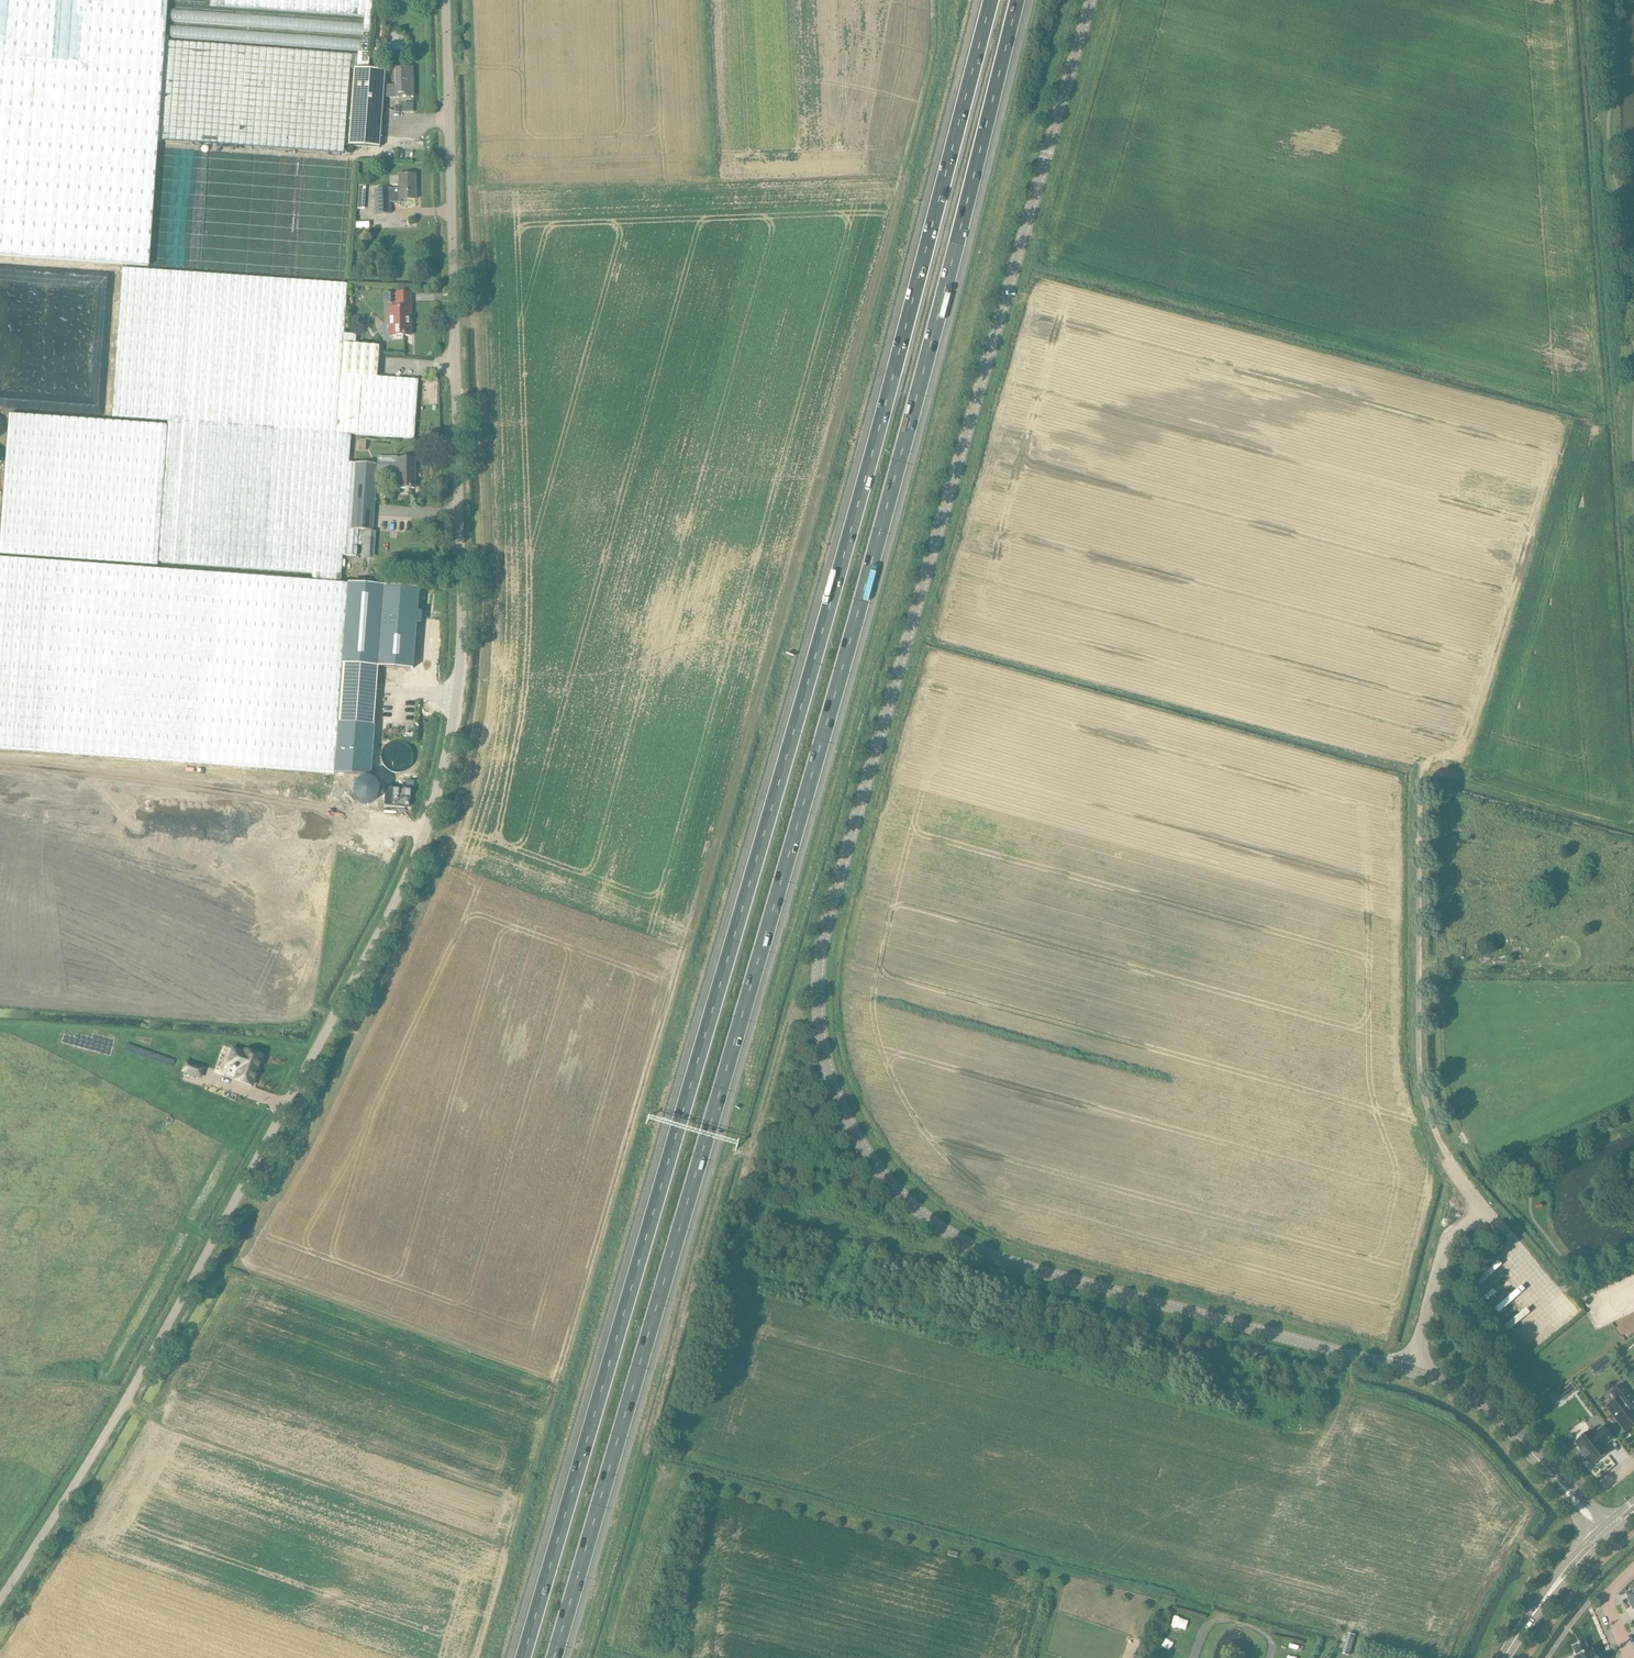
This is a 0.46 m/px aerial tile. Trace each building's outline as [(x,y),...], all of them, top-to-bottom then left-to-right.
[(149,267),(158,139),(161,140),(343,154),(350,69),(354,69),(348,146),(359,147),(380,148),(383,97),(384,87),(385,71),(368,70),(370,53),(362,52),(358,52),(358,55),(354,55),(168,41),(168,37),(165,37),(168,0),(0,0),(0,257),(149,267)] [(353,16),(364,16),(365,0),(210,0),(210,6),(353,16)] [(171,9),(170,21),(363,35),(364,22),(171,9)] [(171,25),(170,37),(362,51),(363,39),(171,25)] [(384,87),(383,97),(396,97),(413,97),(413,68),(395,69),(395,86),(384,87)] [(415,175),(404,175),(400,175),(400,191),(376,192),(377,214),(391,214),(390,203),(400,203),(400,200),(416,199),(415,175)] [(3,364),(0,404),(0,410),(168,422),(168,426),(9,414),(0,543),(0,554),(158,566),(158,560),(158,562),(313,573),(312,582),(337,584),(340,584),(341,575),(342,556),(344,529),(349,464),(351,434),(392,437),(414,439),(418,380),(377,377),(378,347),(343,344),(347,284),(336,284),(0,260),(0,364),(3,364)] [(411,320),(410,293),(394,294),(394,303),(396,303),(396,309),(388,309),(389,337),(410,336),(410,320),(411,320)] [(355,439),(355,451),(362,452),(363,439),(355,439)] [(344,529),(342,556),(356,556),(357,545),(364,546),(363,558),(370,558),(374,558),(376,532),(361,531),(361,530),(372,531),(376,472),(398,472),(398,489),(415,488),(414,476),(413,476),(413,471),(414,471),(414,459),(403,459),(399,459),(399,466),(397,466),(378,466),(377,466),(349,464),(344,529)] [(323,772),(334,773),(335,753),(370,756),(373,726),(378,666),(342,664),(348,585),(340,584),(312,582),(0,559),(0,749),(323,772)] [(385,789),(384,804),(409,805),(410,790),(385,789)] [(293,1058),(299,1060),(304,1048),(298,1046),(293,1058)] [(232,1047),(225,1067),(227,1068),(236,1071),(234,1080),(233,1081),(253,1088),(264,1056),(244,1049),(243,1051),(232,1047)] [(185,1061),(181,1073),(202,1080),(206,1068),(185,1061)] [(279,1080),(284,1069),(271,1062),(265,1074),(279,1080)] [(1606,1356),(1601,1360),(1607,1368),(1612,1364),(1606,1356)] [(1571,1383),(1565,1388),(1570,1395),(1577,1390),(1571,1383)] [(1607,1408),(1625,1432),(1633,1425),(1633,1412),(1633,1410),(1633,1408),(1632,1407),(1633,1405),(1633,1399),(1623,1384),(1617,1389),(1611,1393),(1616,1401),(1607,1408)] [(1591,1430),(1576,1442),(1582,1451),(1580,1452),(1585,1458),(1587,1457),(1593,1464),(1608,1453),(1603,1447),(1612,1439),(1603,1427),(1594,1434),(1591,1430)] [(1592,1650),(1589,1651),(1585,1641),(1573,1646),(1577,1656),(1574,1657),(1596,1657),(1592,1650)]
